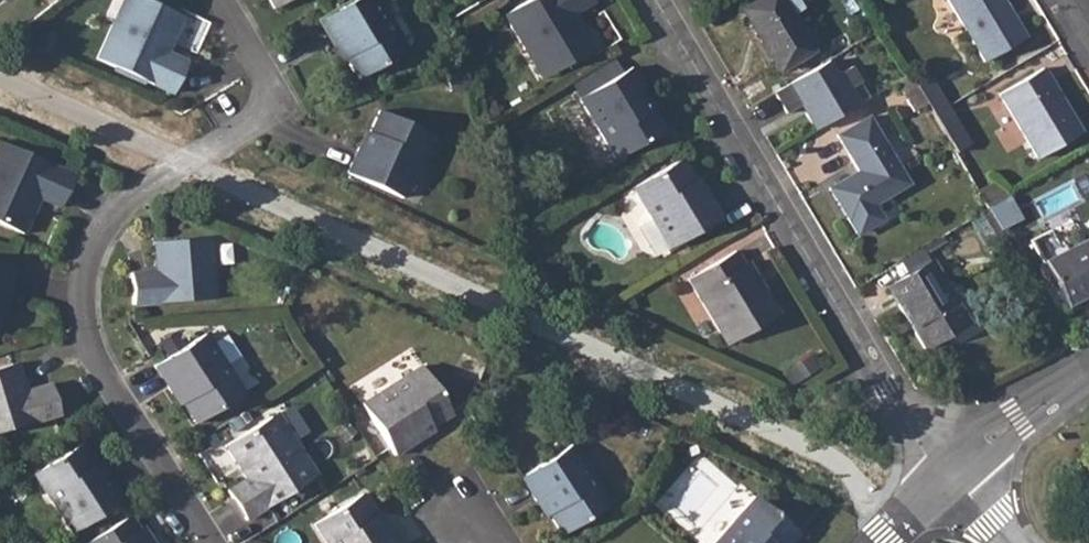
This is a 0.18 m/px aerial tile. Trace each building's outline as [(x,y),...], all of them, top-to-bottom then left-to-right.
[(110,22),(94,60),(171,94),(186,61),(166,53),(182,18),(141,0),(132,0),(120,27),(110,22)] [(110,22),(120,27),(132,0),(120,0),(110,22)] [(330,40),(335,37),(343,51),(356,73),(404,45),(377,0),(342,0),(316,15),(330,40)] [(522,44),(530,40),(547,69),(590,42),(571,11),(590,0),(521,0),(502,11),(522,44)] [(781,0),(757,0),(741,9),(777,70),(811,50),(790,15),(781,0)] [(790,15),(803,7),(798,0),(781,0),(790,15)] [(985,61),(1025,36),(1003,0),(949,0),(985,61)] [(530,40),(522,44),(539,73),(547,69),(530,40)] [(609,52),(566,77),(577,95),(619,69),(609,52)] [(833,59),(775,92),(787,114),(804,104),(819,130),(860,107),(833,59)] [(619,69),(577,95),(614,155),(660,127),(647,103),(639,90),(643,88),(628,64),(625,66),(619,69)] [(1043,67),(999,94),(1037,157),(1080,131),(1043,67)] [(909,73),(895,81),(913,111),(926,103),(915,85),(909,73)] [(929,77),(915,85),(926,103),(932,113),(946,105),(929,77)] [(946,105),(932,113),(949,141),(962,133),(946,105)] [(354,144),(344,169),(398,194),(426,129),(375,106),(358,145),(354,144)] [(858,170),(829,187),(854,229),(880,214),(873,202),(906,182),(867,117),(838,135),(858,170)] [(20,234),(34,199),(56,208),(69,177),(0,146),(0,225),(20,234)] [(698,192),(688,175),(676,155),(630,183),(666,243),(717,211),(703,189),(698,192)] [(161,270),(154,271),(128,273),(131,305),(214,296),(208,237),(158,241),(161,270)] [(1043,262),(1066,305),(1088,293),(1088,237),(1043,262)] [(753,283),(738,258),(729,245),(684,273),(724,337),(774,308),(757,281),(753,283)] [(931,260),(887,286),(924,347),(967,320),(931,260)] [(0,295),(6,296),(11,268),(0,265),(0,296),(0,295)] [(150,366),(164,388),(169,386),(179,402),(193,423),(239,393),(200,334),(150,366)] [(414,438),(411,433),(427,423),(447,410),(416,364),(358,401),(392,452),(414,438)] [(0,369),(0,432),(57,413),(47,384),(24,391),(18,393),(9,366),(0,369)] [(276,413),(267,418),(283,444),(292,439),(276,413)] [(283,444),(267,418),(222,446),(243,478),(225,490),(244,520),(315,474),(292,439),(283,444)] [(516,473),(532,496),(538,493),(548,509),(561,528),(606,498),(568,439),(516,473)] [(100,479),(91,464),(79,444),(31,474),(69,531),(120,499),(106,476),(100,479)] [(372,509),(360,489),(313,519),(328,542),(401,542),(386,520),(381,523),(372,509)] [(794,527),(753,492),(710,542),(781,542),(794,527)] [(84,542),(144,542),(135,528),(128,515),(84,542)]
